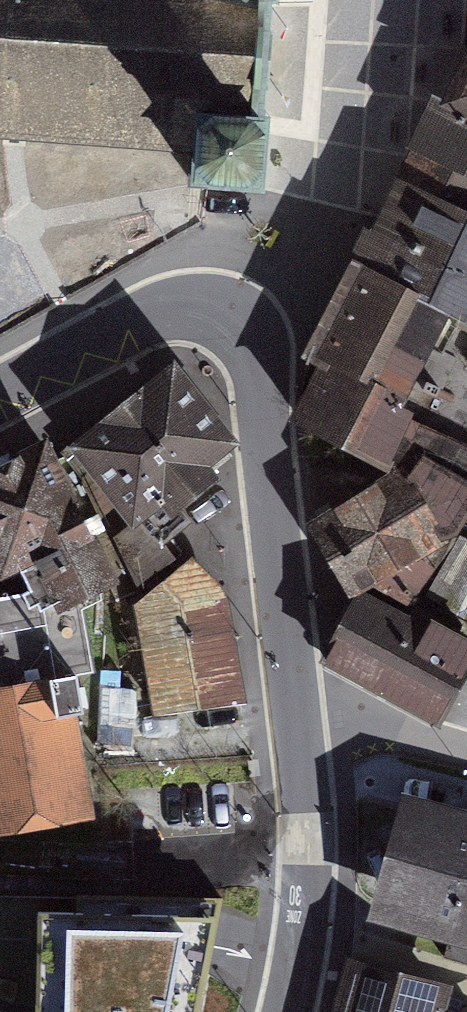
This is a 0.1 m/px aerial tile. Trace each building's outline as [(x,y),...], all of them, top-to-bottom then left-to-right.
[(193,148),(190,184),(261,188),(266,118),(260,118),(268,3),(275,3),(275,0),(0,0),(0,134),(193,148)] [(445,107),(466,117),(466,58),(445,107)] [(419,149),(466,174),(466,117),(445,107),(433,102),(413,147),(419,149)] [(400,187),(466,220),(466,174),(419,149),(411,164),(400,187)] [(378,232),(466,273),(466,220),(400,187),(390,208),(378,232)] [(354,263),(457,312),(466,331),(466,332),(466,273),(378,232),(370,228),(354,263)] [(461,342),(466,331),(457,312),(354,263),(352,266),(357,269),(354,275),(330,319),(312,354),(331,363),(302,421),(384,464),(406,417),(422,424),(461,342)] [(461,342),(422,424),(466,446),(466,360),(466,359),(466,357),(466,344),(461,342)] [(199,381),(93,459),(147,532),(253,454),(199,381)] [(310,526),(350,592),(378,576),(408,606),(457,540),(454,533),(466,512),(466,446),(422,424),(406,417),(384,464),(391,476),(310,526)] [(0,488),(0,628),(3,634),(117,580),(59,459),(0,488)] [(461,535),(427,595),(466,618),(466,539),(461,535)] [(171,722),(259,702),(234,589),(146,609),(171,722)] [(327,659),(436,719),(466,663),(466,640),(414,611),(409,619),(363,594),(327,659)] [(0,692),(0,810),(4,834),(111,816),(89,677),(0,692)] [(413,803),(379,921),(466,946),(466,819),(413,803)] [(36,912),(39,1004),(37,1011),(199,1011),(221,897),(78,890),(78,912),(36,912)] [(359,962),(345,1011),(466,1011),(466,990),(359,962)]
